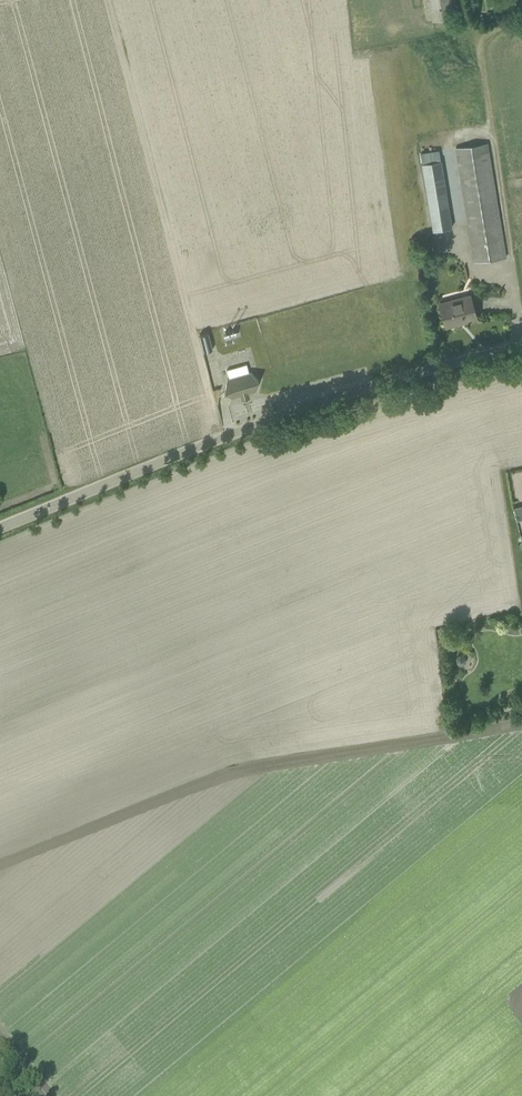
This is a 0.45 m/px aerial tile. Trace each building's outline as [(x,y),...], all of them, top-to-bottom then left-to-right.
[(452,0),(431,0),(433,20),(454,18),(452,0)] [(487,143),(456,147),(475,261),(506,257),(487,143)] [(452,227),(441,160),(423,163),(434,230),(452,227)] [(464,321),(477,318),(471,294),(462,297),(463,299),(441,306),(446,324),(464,319),(464,321)] [(213,349),(209,332),(200,334),(204,351),(213,349)] [(259,379),(251,372),(228,378),(225,389),(233,396),(241,394),(242,398),(250,396),(249,392),(256,390),(259,379)] [(459,664),(463,664),(466,662),(466,658),(464,655),(461,654),(457,657),(457,660),(459,664)]
